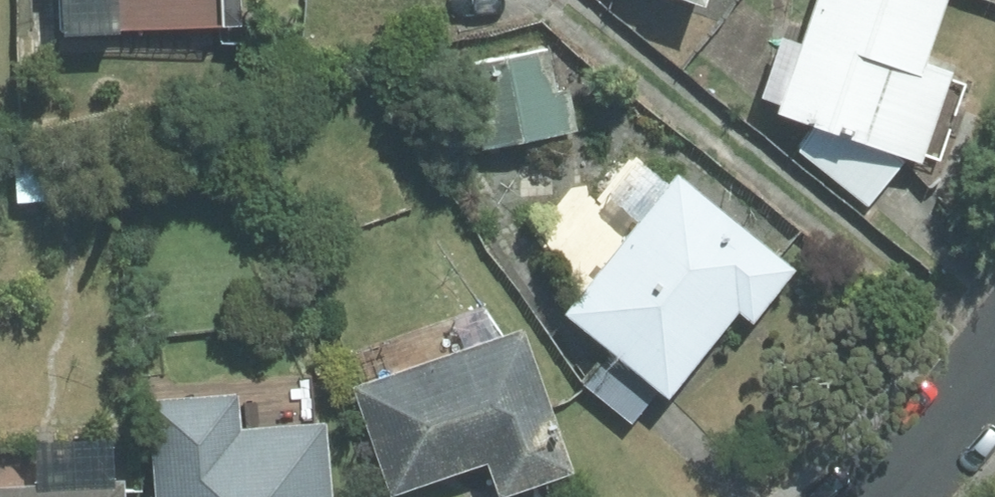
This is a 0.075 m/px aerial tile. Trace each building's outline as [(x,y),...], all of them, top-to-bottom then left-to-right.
[(72,25),(249,15),(248,0),(70,0),(72,25)] [(776,117),(924,163),(955,65),(932,58),(951,0),(818,0),(776,117)] [(554,42),(465,60),(482,144),(583,124),(574,82),(562,84),(554,42)] [(813,129),(798,151),(868,207),(906,161),(813,129)] [(54,137),(16,139),(21,198),(58,195),(54,137)] [(643,212),(569,305),(675,389),(744,303),(759,315),(802,262),(650,141),(613,188),(643,212)] [(580,461),(528,319),(356,382),(396,488),(492,453),(505,488),(580,461)] [(334,412),(154,428),(160,496),(341,496),(334,412)] [(130,471),(0,480),(0,496),(132,496),(130,471)]
